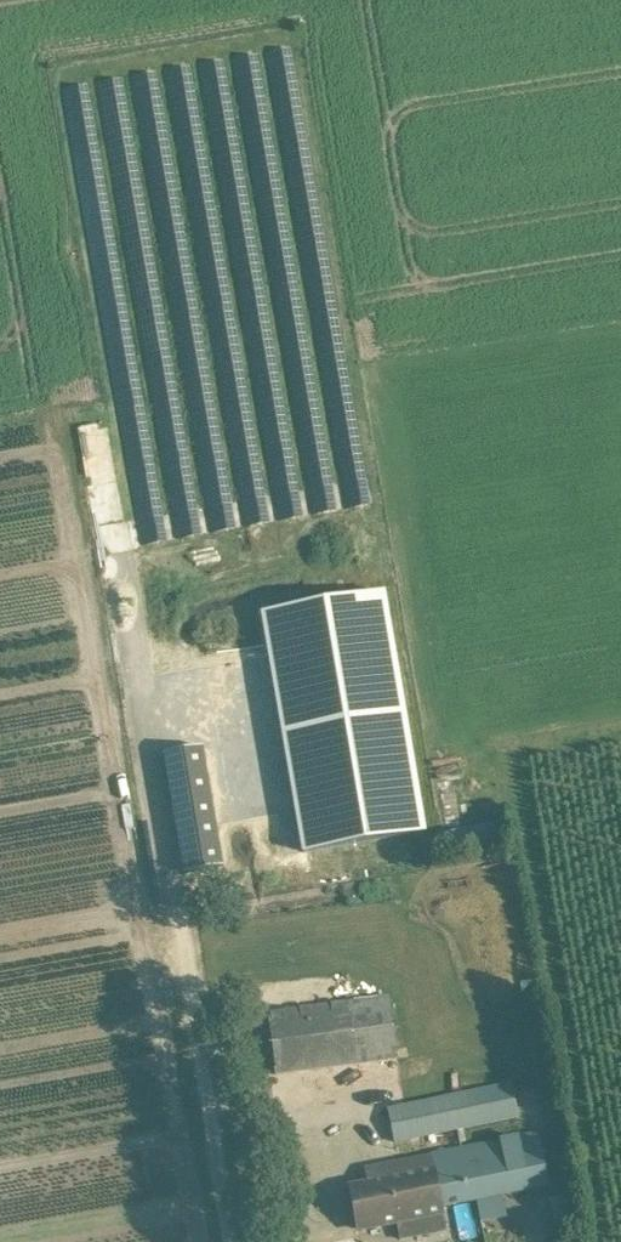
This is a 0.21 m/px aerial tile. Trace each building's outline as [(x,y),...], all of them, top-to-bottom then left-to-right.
[(259,80),(258,55),(238,56),(240,81),(259,80)] [(206,86),(226,85),(225,61),(205,62),(206,86)] [(270,520),(251,521),(253,540),(271,539),(270,520)] [(236,524),(216,526),(218,542),(238,540),(236,524)] [(373,527),(244,550),(292,823),(282,824),(288,854),(426,830),(373,527)] [(202,746),(163,752),(184,872),(223,865),(202,746)] [(252,1062),(274,1059),(276,1074),(398,1056),(388,995),(245,1016),(252,1062)] [(388,1108),(395,1141),(517,1116),(510,1083),(388,1108)] [(431,1156),(391,1164),(367,1169),(370,1183),(350,1187),(358,1228),(443,1211),(442,1205),(547,1184),(537,1134),(431,1155),(431,1156)]
